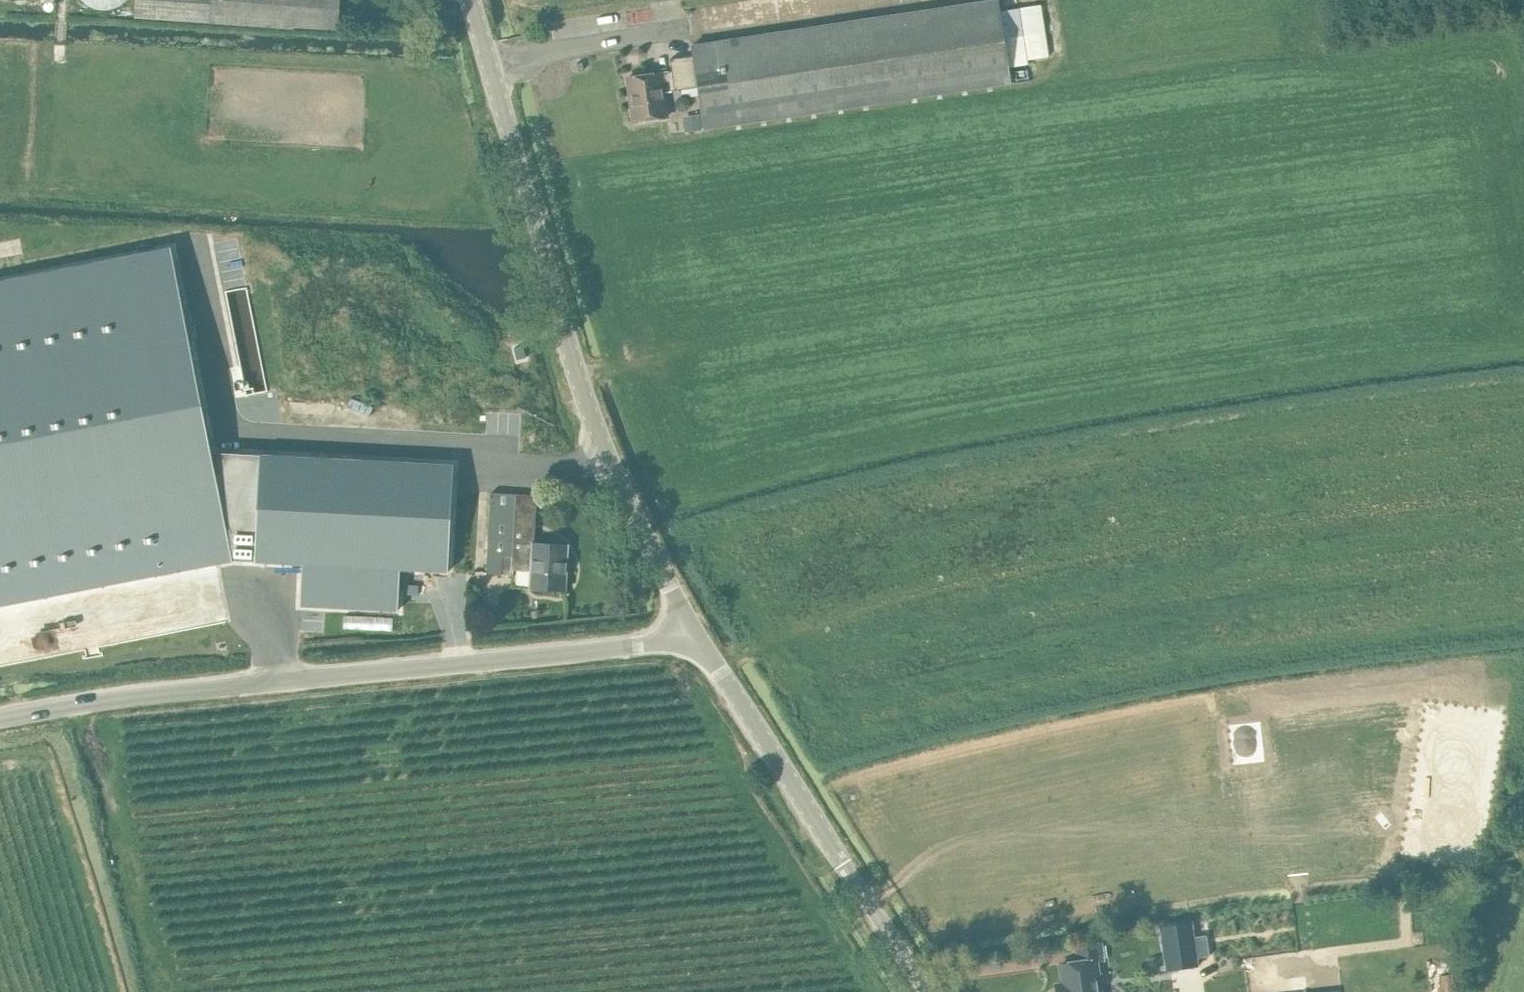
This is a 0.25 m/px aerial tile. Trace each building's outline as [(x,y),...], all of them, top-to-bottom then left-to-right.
[(84,2),(89,5),(93,8),(98,9),(104,9),(109,9),(114,8),(119,5),(123,2),(126,0),(82,0),(84,2)] [(294,26),(339,28),(339,11),(357,12),(357,0),(136,0),(135,17),(294,27),(294,26)] [(691,43),(692,55),(697,87),(703,129),(1011,83),(1009,66),(1028,63),(1027,59),(1048,56),(1040,5),(1000,11),(998,0),(977,0),(691,43)] [(667,115),(664,91),(697,87),(692,55),(670,59),(672,70),(627,77),(633,120),(667,115)] [(702,129),(700,113),(683,116),(685,131),(702,129)] [(99,585),(160,573),(160,574),(233,560),(255,561),(303,563),(300,605),(398,610),(400,568),(448,571),(452,490),(404,487),(406,462),(212,451),(201,399),(171,247),(0,281),(0,605),(99,585)] [(491,492),(486,573),(513,574),(513,570),(530,571),(529,587),(565,589),(568,544),(532,542),(535,495),(491,492)] [(1198,966),(1192,921),(1159,926),(1166,971),(1198,966)] [(1099,960),(1105,960),(1103,942),(1075,946),(1077,960),(1057,963),(1060,982),(1055,982),(1056,991),(1103,991),(1099,960)]
